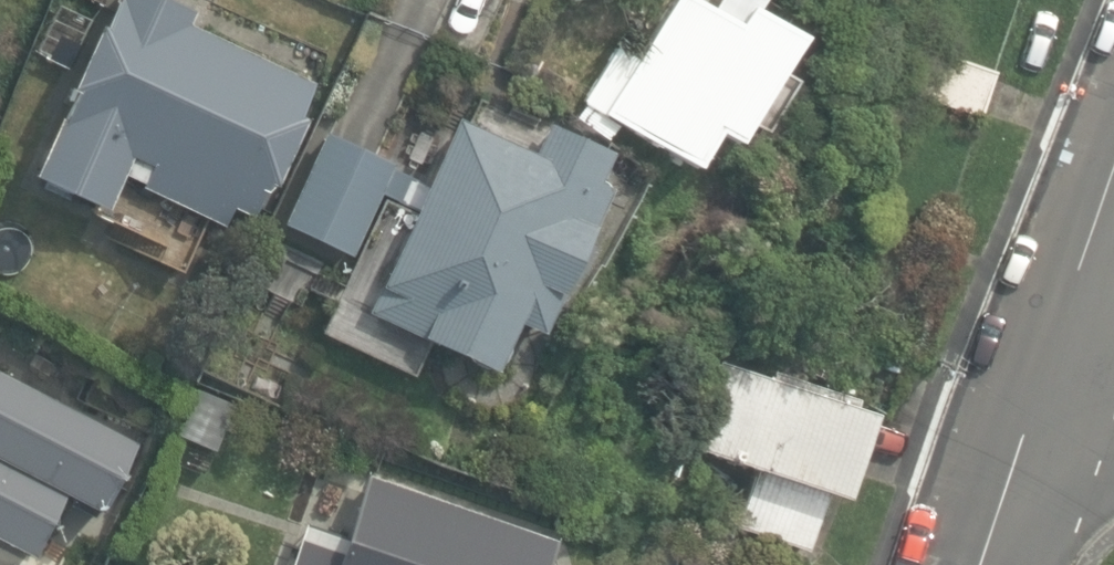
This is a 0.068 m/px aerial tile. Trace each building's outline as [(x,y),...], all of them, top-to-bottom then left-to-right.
[(189,26),(196,11),(173,0),(115,0),(102,29),(97,26),(67,90),(70,91),(31,177),(103,210),(120,175),(141,184),(139,188),(225,227),(235,205),(254,214),(269,181),(274,183),(303,119),(298,117),(314,83),(189,26)] [(758,0),(715,0),(710,9),(695,0),(669,0),(634,58),(615,47),(581,103),(692,168),(713,133),(730,143),(794,36),(751,11),(758,0)] [(918,93),(982,114),(996,71),(933,49),(918,93)] [(292,202),(351,230),(400,129),(342,101),(292,202)] [(370,312),(495,370),(519,319),(544,331),(610,189),(597,183),(611,153),(551,125),(537,155),(459,119),(370,312)] [(239,365),(270,356),(262,325),(230,333),(239,365)] [(867,413),(715,362),(686,449),(750,471),(731,527),(801,551),(820,494),(838,501),(867,413)] [(31,554),(62,493),(101,512),(136,441),(0,373),(0,539),(31,554)] [(556,541),(367,475),(340,551),(303,538),(293,564),(548,564),(556,541)]
